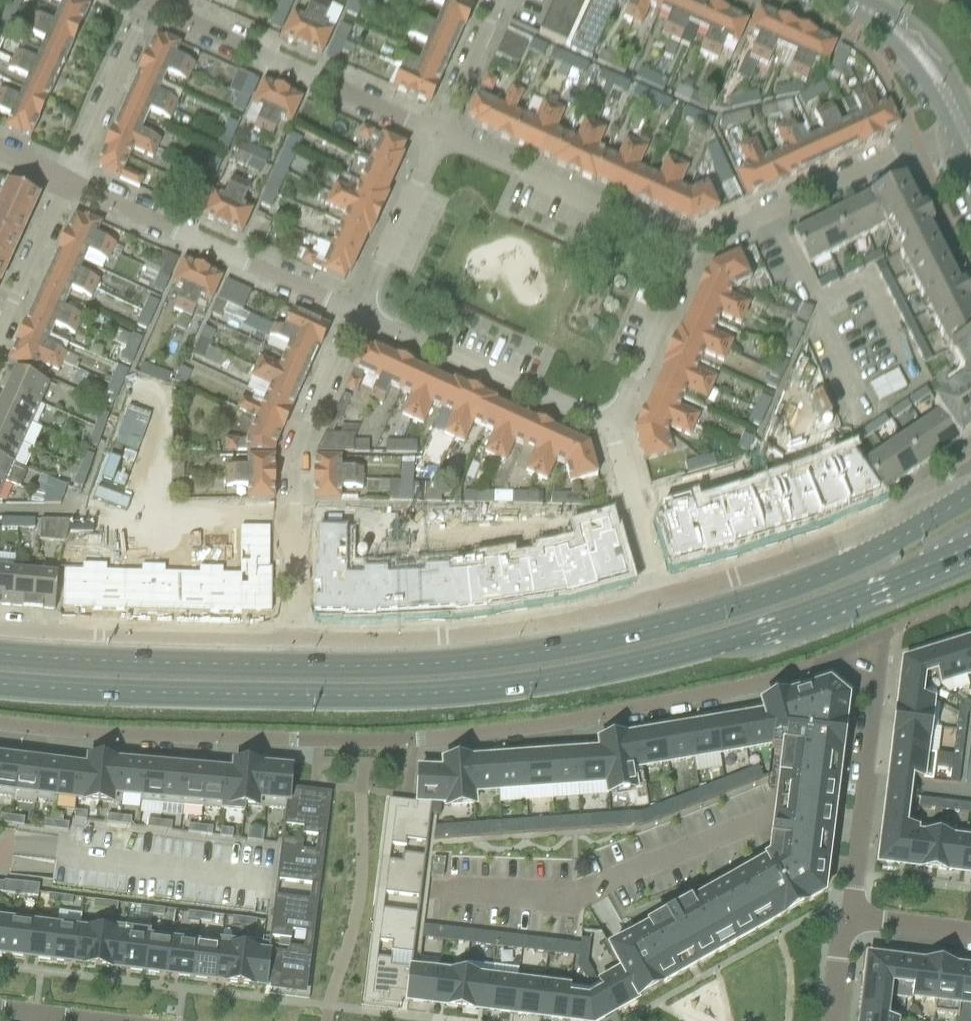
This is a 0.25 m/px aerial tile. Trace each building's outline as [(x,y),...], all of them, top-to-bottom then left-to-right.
[(4,12),(14,16),(20,2),(14,0),(9,0),(4,12)] [(62,3),(57,14),(81,25),(89,7),(89,6),(80,2),(81,0),(55,0),(62,3)] [(277,11),(287,15),(293,3),(286,0),(282,0),(277,11)] [(302,46),(322,2),(317,0),(311,0),(303,18),(293,14),(283,38),(302,46)] [(345,13),(356,18),(362,3),(355,0),(351,0),(345,13)] [(438,17),(463,28),(464,29),(473,8),(455,0),(428,0),(443,7),(438,17)] [(539,35),(564,47),(586,0),(555,0),(539,35)] [(614,9),(619,0),(586,0),(564,47),(592,59),(614,9)] [(625,14),(624,15),(623,18),(632,22),(641,3),(642,0),(631,0),(625,14)] [(632,22),(640,26),(642,27),(650,8),(651,7),(660,11),(665,0),(642,0),(641,3),(632,22)] [(660,11),(670,16),(661,36),(670,40),(688,0),(665,0),(660,11)] [(670,40),(679,44),(687,25),(698,29),(709,4),(700,0),(688,0),(670,40)] [(322,2),(302,46),(321,55),(332,31),(322,26),(331,6),(322,2)] [(699,53),(708,57),(728,13),(709,4),(698,29),(708,34),(699,53)] [(750,27),(747,34),(758,39),(750,56),(749,57),(749,58),(750,58),(758,62),(759,60),(778,18),(759,9),(750,27)] [(277,11),(270,26),(281,30),(287,15),(277,11)] [(4,12),(0,21),(0,27),(7,30),(14,16),(4,12)] [(728,13),(708,57),(717,61),(726,41),(737,46),(739,40),(748,22),(728,13)] [(33,14),(29,23),(73,43),(81,25),(57,14),(53,23),(33,14)] [(415,16),(410,27),(454,47),(463,28),(438,17),(435,25),(415,16)] [(759,60),(758,62),(767,66),(768,66),(776,47),(786,51),(797,26),(778,18),(759,60)] [(44,41),(40,51),(64,62),(73,43),(29,23),(25,32),(44,41)] [(341,24),(334,38),(345,43),(351,28),(341,24)] [(797,26),(786,51),(796,56),(787,75),(796,79),(797,77),(816,35),(797,26)] [(425,44),(421,54),(446,65),(454,47),(410,27),(406,36),(425,44)] [(506,32),(496,54),(518,64),(528,42),(506,32)] [(155,35),(147,54),(191,74),(195,65),(175,56),(176,55),(181,44),(166,37),(165,40),(155,35)] [(797,77),(796,79),(805,83),(806,83),(815,64),(825,68),(827,62),(835,45),(836,44),(816,35),(797,77)] [(334,38),(326,57),(336,62),(341,51),(352,56),(355,48),(345,43),(334,38)] [(547,46),(533,39),(528,50),(542,57),(547,46)] [(670,43),(663,55),(672,59),(678,47),(670,43)] [(840,48),(834,61),(844,66),(850,52),(840,48)] [(16,52),(12,61),(55,81),(64,62),(40,51),(36,61),(16,52)] [(561,52),(556,62),(571,69),(575,58),(561,52)] [(597,63),(611,69),(616,58),(602,52),(597,63)] [(147,54),(138,73),(162,83),(167,73),(187,82),(191,74),(147,54)] [(397,55),(393,65),(438,84),(446,65),(421,54),(417,64),(397,55)] [(575,58),(571,69),(585,75),(589,64),(575,58)] [(616,58),(611,69),(624,75),(629,64),(616,58)] [(27,79),(23,89),(47,100),(55,81),(12,61),(7,70),(27,79)] [(844,66),(834,61),(828,75),(838,79),(844,66)] [(438,84),(393,65),(401,69),(393,88),(429,105),(438,85),(438,84)] [(635,80),(649,86),(654,75),(640,69),(635,80)] [(602,71),(598,81),(599,81),(612,87),(617,77),(604,72),(603,71),(602,71)] [(239,72),(230,90),(240,94),(250,99),(258,80),(239,72)] [(138,73),(130,91),(174,111),(177,102),(158,93),(162,83),(138,73)] [(654,75),(649,86),(662,92),(667,82),(654,75)] [(486,76),(467,119),(475,123),(474,125),(492,133),(504,106),(503,106),(500,104),(488,99),(491,92),(492,90),(496,81),(486,76)] [(617,77),(612,87),(613,88),(625,93),(630,83),(617,77)] [(687,79),(683,87),(691,91),(695,83),(687,79)] [(252,130),(262,135),(282,90),(263,82),(252,106),(262,110),(252,130)] [(824,83),(811,90),(817,100),(829,93),(824,83)] [(802,84),(793,86),(795,95),(804,93),(802,84)] [(673,97),(687,104),(692,93),(678,86),(673,97)] [(793,86),(774,89),(776,98),(795,95),(793,86)] [(512,143),(512,142),(524,115),(515,111),(524,92),(513,87),(504,106),(492,133),(497,135),(497,136),(512,143)] [(861,92),(881,136),(882,136),(882,135),(900,126),(889,102),(878,107),(869,88),(861,92)] [(38,119),(47,100),(23,89),(18,99),(0,91),(0,102),(38,119)] [(643,89),(639,99),(654,105),(658,96),(643,89)] [(282,90),(262,135),(271,139),(280,118),(290,123),(301,99),(282,90)] [(799,97),(798,97),(804,107),(817,100),(811,90),(799,97)] [(130,91),(121,110),(145,121),(150,111),(169,120),(174,111),(130,91)] [(758,91),(743,95),(746,106),(761,102),(758,91)] [(861,115),(851,120),(862,145),(881,136),(861,92),(852,96),(861,114),(861,115)] [(692,93),(687,104),(700,110),(705,99),(692,93)] [(233,108),(233,109),(243,114),(244,114),(250,99),(240,94),(233,108)] [(743,95),(728,98),(731,109),(746,106),(743,95)] [(658,96),(654,105),(668,111),(672,102),(658,96)] [(790,100),(777,104),(779,114),(792,111),(790,100)] [(512,142),(533,152),(554,106),(543,101),(534,120),(524,115),(512,142)] [(0,102),(0,112),(11,116),(5,128),(20,134),(21,132),(30,136),(38,119),(0,102)] [(779,114),(777,104),(761,108),(764,118),(779,114)] [(831,105),(823,109),(843,153),(861,144),(861,145),(862,145),(851,120),(840,125),(831,105)] [(533,152),(553,161),(565,134),(556,129),(565,110),(554,106),(533,152)] [(683,117),(696,123),(700,114),(687,108),(683,117)] [(823,133),(813,137),(824,162),(843,153),(823,109),(814,113),(822,132),(823,133)] [(121,110),(113,129),(156,149),(160,140),(140,132),(145,121),(121,110)] [(749,111),(736,114),(738,126),(749,123),(752,123),(749,111)] [(700,114),(696,123),(709,129),(713,120),(700,114)] [(723,130),(738,126),(736,114),(720,118),(723,130)] [(565,134),(552,163),(557,165),(574,173),(577,165),(596,124),(590,121),(585,119),(577,139),(565,134)] [(228,120),(222,134),(233,138),(239,125),(238,124),(228,120)] [(793,122),(785,126),(802,165),(805,170),(816,165),(824,162),(813,137),(802,142),(793,122)] [(783,123),(774,128),(776,130),(784,149),(785,150),(775,155),(779,165),(786,179),(805,170),(802,165),(785,126),(783,123)] [(577,165),(574,173),(595,182),(597,180),(603,165),(608,153),(598,149),(607,129),(602,127),(596,124),(577,165)] [(378,141),(371,158),(396,170),(403,155),(400,154),(404,146),(362,126),(357,136),(368,141),(370,137),(378,141)] [(113,129),(104,148),(127,159),(132,149),(152,158),(156,149),(113,129)] [(222,134),(216,147),(217,148),(226,152),(227,152),(233,138),(222,134)] [(291,134),(286,146),(296,151),(302,138),(291,134)] [(603,165),(597,180),(617,189),(627,165),(637,143),(631,140),(626,138),(618,157),(608,153),(603,165)] [(755,140),(747,143),(756,165),(767,188),(786,179),(779,165),(775,155),(765,159),(765,158),(756,139),(755,140)] [(627,165),(617,189),(637,198),(649,172),(639,167),(640,165),(648,148),(644,146),(639,144),(637,143),(627,165)] [(767,188),(747,143),(738,147),(747,166),(736,171),(747,196),(766,188),(767,188)] [(244,144),(239,154),(251,160),(255,149),(244,144)] [(707,148),(706,148),(723,185),(723,184),(725,183),(733,180),(717,146),(717,144),(708,148),(707,148)] [(296,151),(286,146),(279,161),(289,165),(296,151)] [(127,159),(104,148),(96,166),(105,170),(104,172),(139,188),(143,178),(123,169),(127,159)] [(251,160),(266,167),(271,156),(255,149),(251,160)] [(358,159),(358,160),(368,164),(360,180),(386,192),(396,170),(386,165),(371,158),(361,153),(358,159)] [(239,154),(235,163),(247,168),(251,160),(239,154)] [(211,157),(205,171),(216,176),(222,162),(221,162),(212,158),(211,157)] [(637,198),(637,199),(658,208),(677,165),(678,162),(675,160),(668,157),(664,165),(659,176),(649,172),(637,198)] [(251,160),(247,168),(263,175),(266,167),(251,160)] [(677,165),(658,208),(679,217),(690,191),(680,186),(689,167),(685,165),(678,162),(677,165)] [(205,171),(199,185),(209,189),(210,189),(216,176),(205,171)] [(202,216),(221,225),(241,181),(232,177),(223,196),(214,192),(202,216)] [(892,223),(920,209),(904,177),(876,192),(892,223)] [(271,178),(265,191),(276,195),(281,183),(271,178)] [(336,182),(331,193),(378,215),(388,195),(385,193),(386,192),(360,180),(355,191),(336,182)] [(241,181),(221,225),(241,234),(252,209),(242,204),(251,185),(241,181)] [(29,217),(38,196),(8,182),(3,193),(0,192),(0,204),(29,217)] [(690,191),(679,217),(690,222),(719,209),(711,191),(707,183),(692,190),(690,191)] [(191,203),(201,208),(207,194),(197,190),(191,203)] [(276,195),(265,191),(259,205),(268,209),(269,209),(276,195)] [(871,233),(892,223),(876,192),(855,202),(871,233)] [(345,213),(340,225),(366,236),(367,234),(369,235),(378,215),(331,193),(325,204),(345,213)] [(850,244),(871,233),(855,202),(835,213),(850,244)] [(19,239),(29,217),(0,204),(0,231),(19,239)] [(892,223),(905,248),(933,234),(929,225),(934,222),(926,206),(920,209),(892,223)] [(830,254),(850,244),(835,213),(814,223),(830,254)] [(74,214),(66,232),(111,252),(115,244),(99,237),(105,225),(85,216),(84,219),(74,214)] [(246,235),(246,236),(261,243),(262,242),(263,239),(270,223),(254,216),(246,235)] [(809,265),(830,254),(814,223),(793,234),(809,265)] [(332,247),(331,247),(356,259),(366,236),(340,225),(333,241),(325,237),(322,242),(332,247)] [(9,262),(19,239),(0,231),(0,258),(9,262)] [(66,232),(58,250),(84,262),(88,253),(107,261),(111,252),(66,232)] [(900,253),(910,273),(944,255),(933,234),(905,248),(906,250),(900,253)] [(356,259),(331,247),(323,265),(315,261),(317,256),(305,251),(301,261),(343,280),(347,272),(349,273),(356,259)] [(58,250),(50,268),(95,289),(99,281),(79,272),(80,271),(84,262),(58,250)] [(875,263),(883,258),(880,251),(871,255),(875,263)] [(149,256),(144,267),(158,274),(168,278),(173,268),(175,265),(177,259),(163,252),(160,259),(161,261),(149,256)] [(711,266),(710,268),(734,289),(752,281),(739,253),(711,266)] [(874,263),(875,263),(871,255),(862,260),(866,267),(874,263)] [(949,349),(970,338),(970,308),(968,302),(970,300),(970,295),(965,283),(960,286),(944,255),(910,273),(949,349)] [(9,262),(0,258),(0,281),(9,262)] [(172,309),(181,313),(201,269),(182,260),(171,285),(181,290),(172,309)] [(842,270),(845,278),(863,269),(859,262),(842,270)] [(875,266),(880,276),(888,273),(882,263),(875,266)] [(50,268),(41,287),(67,298),(71,290),(91,298),(95,289),(50,268)] [(701,287),(699,293),(746,315),(751,303),(731,294),(734,289),(710,268),(708,273),(707,273),(700,287),(701,287)] [(201,269),(181,313),(191,318),(200,298),(209,302),(221,277),(201,269)] [(880,276),(885,286),(892,282),(888,273),(880,276)] [(168,278),(158,274),(152,287),(162,292),(168,278)] [(835,274),(818,283),(822,290),(839,281),(835,274)] [(226,280),(217,299),(228,303),(242,310),(250,291),(226,280)] [(885,286),(890,295),(897,292),(892,282),(885,286)] [(41,287),(33,305),(78,326),(82,317),(63,308),(67,298),(41,287)] [(890,295),(895,305),(902,302),(897,292),(890,295)] [(699,293),(690,312),(718,324),(722,316),(741,325),(746,315),(699,293)] [(148,297),(142,310),(152,315),(158,301),(148,297)] [(789,297),(783,311),(797,318),(799,319),(806,322),(812,308),(803,304),(789,297)] [(217,299),(211,313),(221,318),(223,314),(227,304),(228,303),(217,299)] [(907,311),(902,302),(895,305),(900,315),(907,311)] [(227,304),(223,314),(245,322),(249,315),(227,304)] [(33,305),(25,323),(51,335),(55,326),(69,333),(74,335),(78,326),(33,305)] [(152,315),(142,310),(135,324),(145,329),(152,315)] [(283,329),(283,330),(318,346),(319,347),(328,326),(292,310),(285,326),(283,329)] [(900,315),(905,324),(912,321),(907,311),(900,315)] [(690,312),(682,329),(729,351),(734,340),(715,331),(718,324),(690,312)] [(182,316),(176,328),(185,332),(191,320),(182,316)] [(917,330),(912,321),(905,324),(910,334),(917,330)] [(794,322),(789,334),(798,339),(804,326),(794,322)] [(25,323),(16,341),(62,362),(66,353),(46,344),(51,335),(25,323)] [(288,344),(283,355),(309,366),(318,346),(283,330),(273,326),(269,336),(288,344)] [(113,327),(107,339),(126,348),(126,347),(136,352),(142,338),(132,334),(131,336),(113,327)] [(205,327),(199,341),(204,344),(207,345),(208,346),(214,331),(205,327)] [(679,328),(671,346),(702,361),(705,354),(724,362),(729,352),(729,351),(682,329),(679,328)] [(922,340),(917,330),(910,334),(915,344),(922,340)] [(789,334),(782,349),(792,353),(793,352),(794,349),(798,339),(789,334)] [(940,412),(959,441),(970,433),(970,338),(949,349),(963,377),(961,386),(934,404),(940,412)] [(927,350),(922,340),(915,344),(920,353),(927,350)] [(62,362),(16,341),(8,360),(33,371),(38,362),(58,371),(62,362)] [(199,341),(193,354),(201,358),(203,359),(208,346),(207,345),(204,344),(199,341)] [(368,400),(371,401),(391,355),(374,347),(373,350),(364,345),(345,388),(355,392),(360,381),(355,379),(358,372),(377,380),(368,400)] [(662,366),(665,367),(712,389),(717,378),(698,369),(702,361),(671,346),(662,366)] [(120,360),(120,361),(129,365),(136,352),(126,347),(120,360)] [(932,359),(927,350),(920,353),(924,363),(932,359)] [(260,355),(254,367),(300,387),(309,366),(283,355),(279,364),(260,355)] [(389,386),(400,391),(412,363),(397,356),(397,357),(391,355),(371,401),(381,405),(389,386)] [(778,358),(772,370),(782,375),(787,362),(778,358)] [(143,363),(139,374),(153,379),(157,369),(143,363)] [(401,414),(412,419),(432,373),(412,364),(412,363),(400,391),(410,395),(401,414)] [(181,367),(175,381),(185,385),(191,371),(181,367)] [(269,386),(264,397),(290,408),(300,387),(254,367),(250,377),(269,386)] [(665,367),(657,385),(685,398),(688,391),(707,399),(712,389),(665,367)] [(16,369),(7,389),(40,404),(49,383),(16,369)] [(157,369),(153,379),(167,384),(171,374),(157,369)] [(772,370),(766,385),(775,389),(776,388),(777,385),(782,375),(772,370)] [(116,371),(110,384),(117,387),(119,388),(120,388),(126,375),(125,375),(116,371)] [(431,404),(441,409),(453,382),(432,373),(412,419),(422,424),(431,404)] [(137,379),(129,402),(168,417),(176,394),(137,379)] [(442,433),(453,438),(475,389),(454,380),(453,382),(441,409),(451,413),(442,433)] [(110,384),(104,397),(114,402),(120,388),(119,388),(117,387),(110,384)] [(657,385),(648,405),(695,427),(700,415),(681,406),(685,398),(657,385)] [(926,387),(909,398),(914,405),(930,394),(926,387)] [(0,405),(0,410),(31,424),(40,404),(7,389),(0,405)] [(473,423),(482,427),(495,399),(475,389),(453,438),(464,443),(473,423)] [(343,394),(331,420),(338,423),(350,397),(343,394)] [(761,395),(755,409),(761,411),(762,412),(764,413),(765,413),(771,399),(761,395)] [(241,396),(236,408),(281,429),(282,429),(291,409),(290,408),(264,397),(260,405),(241,396)] [(483,452),(494,456),(515,410),(495,402),(497,399),(495,399),(482,427),(492,432),(483,452)] [(907,401),(890,411),(895,418),(911,407),(907,401)] [(636,430),(637,433),(669,433),(671,428),(690,437),(695,427),(648,405),(645,409),(644,409),(638,423),(639,423),(636,430)] [(281,429),(236,408),(236,409),(255,418),(245,439),(237,439),(237,438),(224,438),(224,451),(237,451),(237,450),(254,450),(274,450),(274,446),(281,429)] [(755,409),(749,422),(757,425),(758,426),(759,426),(765,413),(764,413),(762,412),(761,411),(755,409)] [(22,443),(31,424),(0,410),(0,433),(22,443)] [(514,442),(523,446),(535,420),(515,410),(494,456),(505,461),(514,442)] [(100,412),(94,428),(102,432),(108,415),(100,412)] [(940,412),(921,425),(941,453),(959,441),(940,412)] [(154,458),(154,462),(170,462),(170,458),(171,417),(168,417),(155,416),(154,458)] [(884,416),(867,427),(872,434),(889,422),(884,416)] [(525,470),(535,475),(556,429),(552,427),(552,426),(537,419),(536,420),(535,420),(523,446),(534,451),(525,470)] [(921,425),(902,437),(922,466),(941,453),(921,425)] [(872,434),(867,427),(853,437),(856,444),(872,434)] [(102,432),(94,428),(89,443),(97,446),(102,432)] [(555,460),(565,464),(576,438),(556,429),(535,475),(546,480),(555,460)] [(13,463),(22,443),(0,433),(0,457),(13,463)] [(669,433),(637,433),(645,461),(674,452),(687,449),(669,435),(669,433)] [(738,446),(738,447),(748,452),(754,438),(751,437),(751,436),(743,433),(739,444),(738,446)] [(324,434),(316,451),(352,451),(352,441),(352,440),(355,435),(333,434),(324,434)] [(902,437),(883,450),(903,479),(922,466),(902,437)] [(576,438),(565,464),(570,483),(599,475),(590,444),(576,438)] [(352,441),(352,451),(368,451),(369,441),(352,441)] [(387,451),(402,451),(402,441),(387,441),(387,451)] [(402,441),(402,451),(418,451),(418,441),(402,441)] [(903,479),(883,450),(864,463),(884,492),(903,479)] [(85,453),(80,469),(88,473),(94,456),(85,453)] [(225,468),(225,477),(274,477),(274,455),(254,455),(247,455),(247,466),(246,468),(225,468)] [(713,455),(698,458),(701,469),(716,465),(713,455)] [(314,456),(313,478),(363,478),(363,468),(341,468),(342,456),(314,456)] [(4,483),(20,488),(28,470),(13,463),(0,457),(0,481),(4,483)] [(698,458),(685,462),(688,473),(701,469),(698,458)] [(689,497),(660,506),(664,519),(661,520),(673,563),(704,554),(704,557),(734,548),(734,546),(818,517),(819,520),(849,507),(848,505),(878,492),(857,461),(844,466),(842,460),(819,470),(821,475),(805,482),(789,487),(788,480),(764,489),(766,495),(735,506),(733,499),(721,503),(709,507),(711,513),(695,517),(689,497)] [(170,462),(170,490),(182,490),(182,462),(170,462)] [(402,463),(401,481),(412,482),(413,464),(402,463)] [(71,465),(68,474),(76,478),(74,484),(83,487),(88,473),(80,469),(71,465)] [(225,477),(225,487),(246,487),(246,492),(246,498),(254,498),(274,498),(274,477),(225,477)] [(313,478),(313,498),(333,499),(341,499),(341,488),(362,488),(362,486),(363,479),(363,478),(313,478)] [(379,480),(378,490),(389,491),(390,480),(379,480)] [(401,481),(399,500),(411,500),(412,488),(412,482),(401,481)] [(47,493),(47,494),(62,500),(62,499),(65,491),(50,485),(47,493)] [(412,488),(411,500),(429,501),(429,491),(430,489),(412,488)] [(429,491),(429,501),(440,501),(441,489),(430,489),(429,491)] [(455,489),(451,501),(460,502),(460,489),(455,489)] [(33,491),(30,503),(60,504),(62,500),(47,494),(43,493),(33,491)] [(463,491),(463,502),(478,502),(478,492),(463,491)] [(478,492),(478,502),(491,503),(493,503),(494,492),(492,492),(491,492),(478,492)] [(512,492),(512,502),(527,503),(527,493),(512,492)] [(527,493),(527,503),(540,503),(541,493),(527,493)] [(566,504),(582,505),(582,494),(566,494),(566,504)] [(390,517),(390,506),(344,504),(343,515),(390,517)] [(1,528),(18,528),(19,519),(1,519),(1,528)] [(19,519),(18,528),(34,528),(35,519),(19,519)] [(41,520),(39,540),(64,542),(69,530),(69,529),(69,521),(41,520)] [(313,567),(312,612),(343,612),(343,615),(376,615),(376,613),(454,609),(454,612),(487,608),(487,605),(565,592),(566,595),(598,586),(597,584),(626,575),(614,533),(611,533),(608,520),(578,528),(584,549),(569,553),(567,546),(555,549),(542,551),(544,558),(509,564),(508,557),(482,562),(483,568),(465,571),(449,571),(449,565),(423,566),(423,572),(388,574),(388,568),(375,569),(362,569),(362,575),(347,575),(347,528),(316,528),(316,567),(313,567)] [(63,570),(62,607),(92,608),(91,611),(125,612),(125,609),(209,612),(208,614),(241,615),(242,611),(270,612),(272,568),(270,568),(271,527),(240,526),(238,574),(223,574),(223,568),(199,567),(198,573),(165,572),(166,566),(141,565),(141,572),(106,571),(107,565),(81,564),(81,570),(63,570)] [(11,606),(14,570),(15,556),(0,555),(0,605),(11,606)] [(11,606),(33,608),(36,572),(14,570),(11,606)] [(36,572),(33,608),(55,610),(58,574),(36,572)] [(966,676),(970,675),(970,640),(956,645),(966,676)] [(966,676),(956,645),(931,653),(937,673),(941,684),(966,676)] [(901,687),(900,696),(921,699),(923,677),(934,674),(936,673),(937,673),(931,653),(930,653),(920,656),(904,661),(901,687)] [(784,807),(833,813),(847,699),(829,684),(763,704),(765,714),(771,746),(771,749),(784,751),(777,805),(784,806),(784,807)] [(899,705),(897,722),(929,726),(937,727),(940,704),(932,702),(932,700),(921,699),(900,696),(900,697),(902,697),(901,706),(899,705)] [(956,729),(965,730),(967,713),(958,712),(956,729)] [(740,718),(746,750),(771,746),(765,714),(740,718)] [(714,722),(720,754),(746,750),(740,718),(714,722)] [(689,726),(688,726),(694,759),(696,771),(721,767),(719,755),(720,754),(714,722),(701,725),(698,728),(689,729),(689,726)] [(893,748),(926,752),(929,726),(896,722),(894,739),(893,748)] [(662,731),(668,763),(694,759),(688,726),(662,731)] [(953,756),(962,757),(965,730),(956,729),(953,756)] [(637,735),(636,735),(642,767),(644,767),(647,767),(668,763),(662,731),(648,733),(637,735)] [(601,751),(607,783),(608,793),(645,787),(636,735),(600,741),(601,751)] [(926,752),(893,748),(890,775),(911,778),(933,781),(936,754),(926,752)] [(576,753),(578,785),(607,783),(601,751),(576,753)] [(549,754),(552,787),(578,785),(576,753),(549,754)] [(552,787),(549,754),(523,756),(525,789),(552,787)] [(497,758),(499,791),(525,789),(523,756),(497,758)] [(962,757),(953,756),(950,783),(958,784),(962,757)] [(9,757),(8,759),(8,760),(3,760),(0,759),(0,796),(14,798),(15,798),(15,792),(19,760),(20,759),(9,757)] [(499,791),(497,758),(471,760),(473,793),(499,791)] [(40,761),(39,761),(39,764),(32,763),(33,760),(20,759),(19,760),(15,792),(15,798),(14,798),(13,802),(35,804),(36,800),(35,800),(36,794),(39,765),(40,761)] [(103,760),(89,759),(88,760),(88,767),(88,770),(87,770),(81,769),(81,766),(80,766),(80,770),(77,799),(98,801),(99,801),(103,761),(103,760)] [(124,762),(123,762),(123,765),(116,764),(116,761),(103,760),(103,761),(99,801),(120,803),(121,803),(122,795),(121,795),(121,787),(122,785),(124,763),(124,762)] [(432,803),(441,803),(447,804),(447,807),(474,805),(473,793),(471,760),(444,762),(444,773),(435,774),(435,770),(419,770),(418,801),(432,803)] [(59,764),(47,762),(46,765),(40,764),(40,761),(39,765),(36,794),(35,800),(36,800),(56,803),(57,797),(56,796),(55,796),(59,765),(59,764)] [(144,764),(143,767),(135,766),(135,763),(124,762),(124,763),(122,785),(121,787),(121,795),(122,795),(133,796),(139,796),(141,797),(144,768),(144,764)] [(249,765),(234,763),(233,774),(226,774),(226,771),(225,777),(222,810),(245,812),(245,806),(249,766),(249,765)] [(80,766),(79,769),(76,769),(71,768),(71,765),(59,764),(59,765),(55,796),(56,796),(57,797),(76,799),(77,799),(80,770),(80,766)] [(165,766),(154,765),(153,767),(145,767),(145,764),(144,764),(144,768),(141,797),(140,803),(161,805),(162,798),(165,767),(165,766)] [(270,767),(269,766),(269,769),(260,768),(260,766),(249,765),(249,766),(245,806),(266,808),(267,799),(269,770),(270,767)] [(185,767),(184,767),(184,770),(175,769),(176,767),(165,766),(165,767),(162,798),(161,805),(182,806),(182,800),(185,771),(185,767)] [(748,770),(752,782),(763,778),(758,766),(748,770)] [(205,769),(194,768),(194,771),(185,770),(186,767),(185,767),(185,771),(182,800),(182,806),(202,808),(202,802),(205,770),(205,769)] [(285,810),(286,810),(288,792),(288,784),(289,784),(291,768),(279,767),(279,769),(279,770),(270,769),(270,767),(269,770),(267,799),(266,808),(285,810)] [(226,771),(225,771),(225,774),(216,773),(216,770),(205,769),(205,770),(202,802),(202,808),(222,810),(225,777),(226,771)] [(748,770),(730,777),(735,789),(752,782),(748,770)] [(884,823),(905,826),(911,778),(890,775),(886,812),(884,823)] [(718,782),(699,790),(704,801),(723,794),(718,782)] [(320,837),(322,837),(327,795),(289,791),(290,784),(289,784),(288,784),(288,792),(286,810),(285,810),(283,825),(283,826),(285,826),(285,825),(287,826),(291,826),(303,828),(303,834),(321,836),(320,837)] [(704,801),(699,790),(680,797),(685,809),(704,801)] [(941,810),(943,801),(920,798),(919,807),(941,810)] [(418,801),(416,800),(415,806),(391,803),(386,845),(388,845),(388,844),(406,847),(407,840),(425,842),(425,843),(427,843),(430,814),(432,803),(418,801)] [(667,802),(649,809),(654,821),(672,814),(674,813),(669,801),(667,802)] [(968,813),(969,804),(943,801),(941,810),(968,813)] [(432,803),(430,814),(440,815),(441,803),(432,803)] [(784,807),(784,806),(777,805),(774,832),(772,831),(771,842),(773,842),(771,859),(746,873),(774,921),(772,922),(773,923),(800,907),(823,894),(833,813),(784,807)] [(643,812),(640,813),(643,826),(648,824),(654,821),(649,809),(643,812)] [(74,819),(86,820),(87,812),(75,811),(74,819)] [(620,814),(620,826),(630,826),(629,813),(620,814)] [(610,814),(611,827),(620,826),(620,814),(610,814)] [(12,816),(0,815),(0,819),(0,823),(11,824),(12,816)] [(119,824),(120,816),(108,815),(107,823),(119,824)] [(24,818),(12,816),(11,824),(23,826),(24,818)] [(132,817),(120,816),(119,824),(131,826),(132,817)] [(57,823),(57,822),(45,820),(44,828),(55,830),(56,830),(57,823)] [(159,829),(160,821),(148,820),(147,828),(159,829)] [(172,822),(160,821),(159,829),(171,831),(172,822)] [(501,822),(502,835),(523,833),(522,821),(501,822)] [(57,823),(56,830),(67,831),(68,831),(69,823),(57,822),(57,823)] [(502,835),(501,822),(479,824),(479,836),(502,835)] [(908,866),(912,833),(916,834),(917,827),(905,826),(884,823),(879,862),(908,866)] [(188,832),(200,834),(201,826),(189,824),(188,832)] [(466,837),(475,837),(475,824),(465,825),(466,837)] [(456,838),(455,825),(445,826),(446,839),(456,838)] [(466,837),(465,825),(455,825),(456,838),(466,837)] [(213,827),(201,826),(200,834),(212,835),(213,827)] [(446,839),(445,826),(435,827),(433,839),(446,839)] [(220,836),(232,838),(233,830),(221,828),(220,836)] [(255,841),(256,829),(248,828),(247,840),(255,841)] [(264,830),(256,829),(255,841),(263,842),(264,830)] [(939,837),(916,834),(912,833),(908,866),(934,869),(939,837)] [(939,837),(934,869),(961,872),(965,840),(939,837)] [(316,886),(320,851),(319,851),(318,852),(303,850),(304,841),(283,839),(283,838),(282,838),(277,880),(276,881),(278,881),(285,881),(315,885),(314,886),(316,886)] [(965,840),(961,872),(970,874),(970,841),(965,840)] [(420,899),(425,855),(424,855),(424,856),(403,853),(402,862),(386,860),(386,859),(385,859),(380,894),(382,894),(382,893),(418,898),(420,899)] [(444,865),(445,858),(433,857),(432,864),(444,865)] [(444,865),(432,864),(431,876),(443,877),(444,865)] [(621,970),(638,999),(773,923),(772,922),(774,921),(746,873),(674,914),(673,912),(664,917),(665,919),(610,950),(621,970)] [(4,882),(4,883),(3,893),(11,894),(12,882),(5,881),(4,882)] [(12,882),(11,894),(18,895),(20,883),(20,882),(12,882)] [(20,882),(20,883),(18,895),(26,896),(27,884),(27,883),(20,882)] [(27,883),(27,884),(26,896),(37,897),(38,893),(39,885),(27,883)] [(61,896),(61,895),(49,894),(48,902),(60,903),(61,896)] [(61,896),(60,903),(71,905),(72,905),(73,897),(61,895),(61,896)] [(310,935),(314,900),(313,900),(313,901),(280,897),(276,896),(276,895),(275,895),(269,938),(271,939),(271,938),(279,939),(290,940),(292,940),(293,931),(309,934),(308,935),(310,935)] [(106,902),(106,901),(94,900),(93,908),(105,909),(106,902)] [(106,902),(105,909),(116,911),(117,911),(118,903),(106,901),(106,902)] [(152,908),(152,907),(141,905),(139,913),(140,913),(151,915),(152,908)] [(152,907),(152,908),(151,915),(163,916),(164,908),(152,907)] [(411,956),(413,956),(418,913),(417,913),(416,914),(380,909),(380,908),(379,908),(374,943),(376,943),(376,942),(392,943),(391,952),(411,955),(411,956)] [(199,921),(200,913),(188,911),(187,919),(199,921)] [(200,913),(199,921),(210,922),(211,922),(212,914),(200,913)] [(8,955),(12,922),(13,916),(0,914),(0,954),(8,955)] [(8,955),(20,957),(23,957),(23,954),(30,955),(30,958),(31,955),(34,925),(35,918),(13,916),(12,922),(8,955)] [(244,919),(245,918),(233,917),(232,925),(243,926),(244,926),(244,919)] [(30,958),(31,958),(31,955),(38,956),(38,959),(52,961),(53,961),(57,928),(58,921),(35,918),(34,925),(31,955),(30,958)] [(245,918),(244,919),(244,926),(255,928),(256,920),(245,918)] [(53,961),(64,962),(66,962),(66,960),(67,960),(75,961),(75,963),(75,964),(76,961),(79,931),(80,924),(58,921),(57,928),(53,961)] [(121,969),(122,966),(130,967),(130,968),(130,970),(144,972),(145,972),(149,939),(150,934),(151,926),(125,923),(125,925),(125,929),(121,966),(121,969)] [(75,964),(76,964),(76,961),(84,962),(84,964),(84,965),(98,966),(98,961),(102,927),(80,924),(79,931),(76,961),(75,964)] [(429,926),(427,939),(442,941),(444,928),(429,926)] [(98,966),(112,968),(112,965),(120,966),(120,969),(121,969),(121,966),(125,929),(124,929),(102,927),(98,961),(98,966)] [(444,928),(442,941),(463,943),(465,930),(444,928)] [(168,975),(169,975),(169,972),(178,973),(177,976),(192,978),(196,945),(196,938),(197,934),(174,931),(173,936),(172,942),(169,971),(168,975)] [(495,947),(496,934),(476,932),(474,945),(495,947)] [(145,972),(159,974),(159,971),(160,971),(168,972),(167,975),(168,975),(169,971),(172,942),(173,936),(150,934),(149,939),(145,972)] [(496,934),(495,947),(515,950),(517,937),(496,934)] [(192,978),(206,980),(207,977),(215,978),(215,981),(216,981),(216,978),(216,977),(220,948),(220,943),(220,941),(196,938),(196,945),(192,978)] [(547,954),(549,941),(528,938),(527,951),(547,954)] [(579,950),(589,951),(591,940),(580,938),(579,950)] [(279,939),(278,947),(289,948),(289,947),(290,940),(279,939)] [(216,981),(216,978),(217,978),(226,979),(225,982),(237,983),(241,950),(242,946),(242,944),(220,941),(220,943),(220,948),(216,977),(216,978),(216,981)] [(549,941),(547,954),(568,956),(569,943),(549,941)] [(303,992),(308,949),(307,949),(303,949),(289,947),(289,948),(288,954),(275,952),(270,951),(268,950),(268,952),(268,953),(264,981),(264,987),(265,981),(278,983),(277,988),(303,992)] [(264,987),(264,981),(268,953),(267,953),(242,950),(241,950),(237,983),(239,984),(254,986),(254,985),(254,983),(255,983),(264,984),(263,987),(264,987)] [(579,950),(577,965),(585,978),(594,973),(588,963),(589,951),(579,950)] [(867,968),(866,980),(890,983),(888,995),(911,997),(913,986),(916,962),(893,959),(893,956),(869,953),(867,968)] [(408,999),(412,969),(411,969),(411,968),(410,968),(391,966),(392,960),(374,958),(374,957),(373,957),(367,999),(393,1002),(394,997),(408,999)] [(916,962),(913,986),(911,997),(935,1000),(939,965),(916,962)] [(939,965),(935,1000),(934,1012),(959,1015),(960,1004),(964,968),(939,965)] [(970,1005),(970,969),(964,968),(960,1004),(970,1005)] [(434,1005),(438,972),(412,969),(408,999),(408,1001),(422,1003),(434,1005)] [(638,999),(621,970),(599,983),(615,1012),(638,999)] [(461,1008),(465,975),(438,972),(434,1005),(461,1008)] [(465,975),(461,1008),(487,1011),(491,979),(465,975)] [(513,1014),(517,982),(491,979),(487,1011),(513,1014)] [(888,995),(890,983),(866,980),(861,1015),(885,1018),(888,995)] [(539,1017),(543,985),(517,982),(513,1014),(539,1017)] [(566,1020),(568,1020),(598,1020),(615,1012),(599,983),(598,983),(603,991),(588,1000),(569,997),(566,1020)] [(566,1020),(569,997),(570,988),(543,985),(539,1017),(566,1020)] [(911,1007),(909,1016),(919,1017),(920,1013),(915,1007),(911,1007)]
